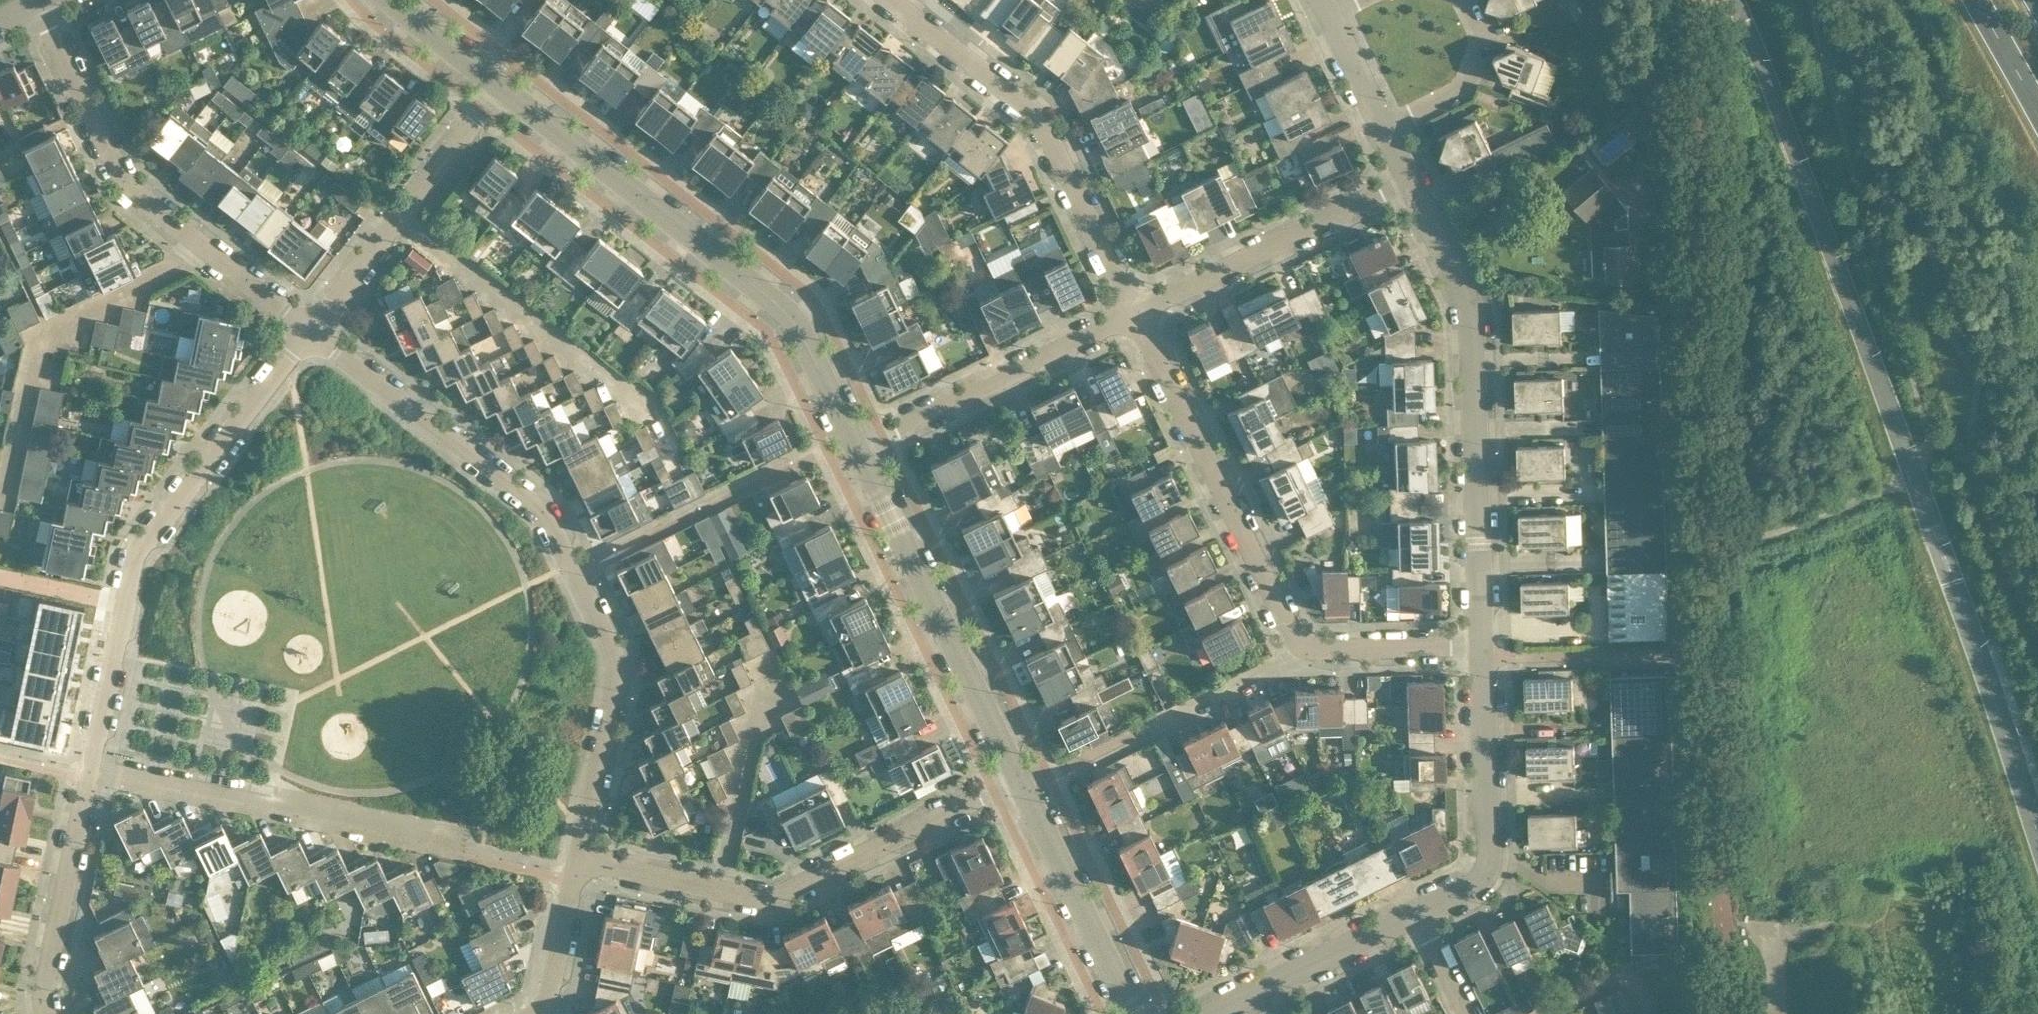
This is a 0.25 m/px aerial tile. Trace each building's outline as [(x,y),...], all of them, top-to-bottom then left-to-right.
[(149,0),(142,0),(127,8),(134,22),(145,44),(160,37),(167,52),(188,42),(168,0),(159,0),(151,4),(149,0)] [(188,42),(189,41),(203,34),(225,24),(218,9),(217,9),(212,0),(168,0),(188,42)] [(217,9),(218,9),(229,3),(228,0),(212,0),(217,9)] [(266,32),(303,14),(296,0),(268,0),(269,2),(255,9),(266,32)] [(502,14),(512,0),(484,0),(502,14)] [(521,29),(540,43),(571,3),(568,0),(528,0),(527,1),(536,9),(521,29)] [(791,27),(792,25),(811,2),(812,0),(761,0),(759,2),(760,2),(761,0),(770,7),(769,9),(791,27)] [(822,51),(842,26),(850,16),(830,0),(827,0),(820,9),(811,2),(792,25),(802,32),(800,34),(822,51)] [(997,25),(1016,0),(965,0),(961,5),(977,17),(982,11),(997,23),(996,24),(997,25)] [(997,25),(998,24),(1014,36),(1009,42),(1024,54),(1050,21),(1060,9),(1048,0),(1041,0),(1039,3),(1036,0),(1016,0),(997,25)] [(1116,3),(1121,7),(1133,16),(1139,9),(1129,0),(1118,0),(1116,3)] [(1140,8),(1150,15),(1159,4),(1154,0),(1146,0),(1140,8)] [(1241,42),(1283,21),(1283,20),(1281,21),(1271,0),(1264,0),(1248,8),(1244,0),(1232,0),(1209,12),(1220,34),(1234,27),(1241,42)] [(1538,1),(1540,0),(1489,0),(1486,7),(1497,10),(1501,19),(1538,1)] [(574,38),(584,45),(600,25),(594,21),(571,3),(540,43),(558,58),(574,38)] [(603,10),(594,21),(600,25),(608,14),(603,10)] [(304,79),(339,34),(321,20),(312,32),(303,14),(266,32),(279,60),(291,69),(301,56),(314,66),(304,79)] [(608,14),(600,25),(605,29),(613,18),(608,14)] [(1588,14),(1578,19),(1582,27),(1592,22),(1588,14)] [(145,44),(134,22),(119,29),(112,15),(91,25),(109,62),(124,55),(131,70),(152,59),(145,44)] [(697,18),(690,26),(700,34),(703,29),(702,22),(697,18)] [(1059,73),(1060,74),(1087,40),(1069,26),(1065,33),(1050,21),(1024,54),(1040,66),(1045,60),(1060,72),(1059,73)] [(1238,72),(1244,84),(1277,68),(1272,57),(1294,46),(1282,22),(1284,22),(1283,21),(1241,42),(1252,65),(1238,72)] [(832,59),(853,76),(873,50),(881,41),(859,23),(858,24),(859,24),(852,33),(842,26),(822,51),(823,52),(824,49),(833,57),(832,59)] [(577,73),(596,88),(628,47),(605,29),(600,25),(584,45),(593,53),(577,73)] [(1183,26),(1172,31),(1176,40),(1187,34),(1183,26)] [(688,30),(682,38),(687,43),(693,43),(697,37),(688,30)] [(304,79),(335,104),(371,58),(353,44),(343,57),(330,47),(340,34),(339,34),(304,79)] [(1071,93),(1076,103),(1114,85),(1100,57),(1104,53),(1087,40),(1060,74),(1061,73),(1077,85),(1071,93)] [(1495,76),(1504,79),(1514,83),(1509,95),(1547,109),(1552,96),(1534,89),(1546,56),(1508,42),(1504,51),(1494,56),(1498,66),(1495,76)] [(631,82),(640,90),(656,69),(646,61),(628,47),(596,88),(615,102),(631,82)] [(863,83),(885,101),(905,75),(913,65),(890,47),(889,48),(890,49),(883,58),(873,50),(853,76),(854,76),(856,74),(865,81),(863,83)] [(654,50),(646,61),(656,69),(664,58),(654,50)] [(335,104),(367,129),(402,83),(384,69),(374,81),(362,71),(372,59),(371,58),(335,104)] [(745,59),(740,66),(751,74),(756,67),(745,59)] [(0,70),(0,93),(5,104),(36,90),(24,66),(17,70),(14,63),(0,70)] [(212,64),(202,69),(206,78),(216,73),(212,64)] [(1264,91),(1276,114),(1318,93),(1318,92),(1316,93),(1305,69),(1283,80),(1277,68),(1244,84),(1251,97),(1264,91)] [(634,117),(653,132),(678,100),(660,86),(667,77),(656,69),(640,90),(650,97),(634,117)] [(895,108),(917,125),(936,100),(944,90),(921,72),(921,73),(922,74),(915,83),(905,75),(885,101),(887,99),(896,106),(895,108)] [(206,78),(211,88),(221,83),(216,73),(206,78)] [(231,74),(223,85),(233,93),(242,82),(231,74)] [(1208,76),(1197,82),(1202,91),(1213,86),(1208,76)] [(402,83),(367,129),(385,143),(396,130),(409,141),(434,108),(416,93),(406,106),(393,96),(403,84),(402,83)] [(1099,136),(1139,117),(1129,98),(1122,102),(1114,85),(1076,103),(1085,121),(1092,117),(1100,135),(1099,136)] [(765,89),(757,100),(764,105),(772,94),(765,89)] [(1197,92),(1182,100),(1189,114),(1204,106),(1197,92)] [(1280,157),(1294,151),(1293,150),(1313,141),(1312,140),(1307,129),(1329,118),(1317,94),(1319,94),(1318,93),(1276,114),(1283,129),(1269,136),(1280,157)] [(220,104),(229,111),(235,102),(227,96),(220,104)] [(1162,96),(1156,99),(1161,107),(1166,105),(1162,96)] [(926,133),(948,150),(968,124),(976,115),(953,97),(952,98),(953,98),(946,107),(936,100),(917,125),(917,126),(919,123),(928,131),(926,133)] [(687,126),(697,134),(713,113),(703,105),(696,114),(678,100),(653,132),(672,147),(687,126)] [(235,102),(229,111),(238,117),(244,109),(235,102)] [(176,103),(147,141),(165,156),(195,118),(176,103)] [(691,161),(710,176),(734,144),(741,135),(713,113),(697,134),(706,141),(691,161)] [(1139,117),(1099,136),(1100,137),(1101,137),(1110,154),(1102,157),(1111,176),(1123,170),(1144,160),(1149,157),(1141,140),(1148,137),(1139,117)] [(195,118),(165,156),(172,161),(183,169),(183,170),(203,144),(207,139),(208,137),(213,132),(195,118)] [(1485,183),(1481,184),(1482,186),(1560,147),(1547,122),(1492,150),(1476,118),(1440,137),(1444,145),(1441,156),(1451,160),(1456,168),(1473,160),(1485,183)] [(1649,120),(1638,128),(1650,147),(1662,139),(1649,120)] [(142,121),(132,126),(139,140),(149,136),(142,121)] [(958,157),(980,175),(998,150),(1007,139),(984,121),(984,122),(985,123),(978,132),(968,124),(948,150),(950,148),(959,155),(958,157)] [(1230,121),(1220,126),(1225,136),(1235,131),(1230,121)] [(1567,122),(1559,126),(1567,143),(1594,130),(1567,122)] [(256,132),(265,139),(271,130),(263,124),(256,132)] [(21,136),(26,147),(49,136),(44,125),(21,136)] [(271,130),(265,139),(274,146),(280,137),(271,130)] [(22,149),(32,170),(67,153),(57,132),(49,136),(26,147),(22,149)] [(1294,151),(1307,178),(1311,177),(1313,182),(1324,176),(1325,179),(1339,172),(1338,170),(1346,166),(1351,163),(1340,142),(1332,146),(1326,133),(1312,140),(1313,141),(1293,150),(1294,151)] [(313,136),(304,149),(315,157),(324,145),(313,136)] [(183,170),(179,175),(197,189),(221,158),(227,151),(208,137),(207,139),(203,144),(183,170)] [(744,171),(754,178),(770,158),(759,149),(752,158),(734,144),(710,176),(729,191),(744,171)] [(290,145),(280,158),(297,171),(301,167),(307,158),(299,152),(290,145)] [(998,150),(980,175),(981,173),(989,188),(982,191),(995,216),(1003,212),(1033,198),(1035,197),(1024,172),(1022,170),(1021,171),(1022,172),(1012,177),(998,150)] [(32,170),(42,190),(77,174),(67,153),(32,170)] [(474,207),(493,222),(512,198),(502,190),(517,172),(494,155),(469,187),(482,197),(474,207)] [(197,189),(215,203),(239,172),(221,158),(197,189)] [(307,158),(301,167),(310,174),(316,165),(307,158)] [(748,206),(766,220),(791,189),(773,175),(780,166),(770,158),(754,178),(763,186),(748,206)] [(1144,160),(1123,170),(1129,180),(1135,183),(1151,174),(1144,160)] [(10,181),(0,161),(0,186),(10,181)] [(239,172),(215,203),(233,217),(257,186),(263,179),(245,165),(239,172)] [(1607,247),(1593,247),(1594,275),(1608,275),(1608,279),(1636,277),(1635,243),(1631,243),(1630,226),(1616,227),(1616,220),(1629,209),(1594,166),(1565,191),(1588,218),(1599,208),(1606,215),(1607,247)] [(1219,172),(1200,181),(1219,221),(1220,220),(1219,219),(1236,210),(1240,217),(1258,208),(1250,191),(1244,179),(1240,171),(1223,179),(1219,172)] [(42,190),(52,211),(87,194),(77,174),(42,190)] [(1254,174),(1244,179),(1250,191),(1260,186),(1254,174)] [(328,188),(337,195),(343,187),(335,180),(328,188)] [(791,189),(766,220),(785,235),(801,215),(810,223),(827,202),(816,194),(798,180),(791,189)] [(1166,202),(1186,244),(1203,235),(1200,228),(1217,219),(1218,221),(1219,221),(1200,181),(1180,191),(1184,198),(1168,206),(1166,202)] [(233,217),(251,231),(275,200),(257,186),(233,217)] [(343,187),(337,195),(336,196),(355,211),(362,201),(343,187)] [(512,220),(533,237),(558,204),(536,187),(522,206),(512,198),(493,222),(504,230),(512,220)] [(52,211),(42,190),(28,197),(38,218),(52,211)] [(52,211),(62,231),(97,215),(87,194),(52,211)] [(1017,205),(1003,212),(1009,223),(1038,209),(1033,198),(1017,205)] [(0,203),(0,212),(6,209),(8,208),(5,200),(0,203)] [(267,246),(268,247),(293,214),(275,200),(251,231),(269,244),(267,246)] [(804,250),(823,265),(848,233),(830,219),(837,210),(827,202),(810,223),(820,230),(804,250)] [(911,202),(908,205),(926,219),(924,216),(921,209),(911,202)] [(1186,244),(1166,202),(1137,216),(1139,220),(1134,222),(1140,233),(1137,235),(1144,248),(1146,247),(1153,260),(1169,252),(1167,247),(1172,245),(1170,241),(1181,235),(1185,244),(1186,244)] [(545,263),(556,271),(575,247),(565,240),(579,221),(558,204),(533,237),(553,253),(545,263)] [(6,209),(0,212),(0,221),(1,224),(11,219),(6,209)] [(949,237),(934,209),(924,216),(926,219),(938,243),(949,237)] [(268,247),(286,261),(309,230),(292,217),(293,215),(293,214),(268,247)] [(62,231),(73,252),(116,231),(115,230),(106,235),(97,215),(62,231)] [(1,224),(6,234),(16,229),(11,219),(1,224)] [(309,230),(286,261),(304,275),(328,245),(317,237),(326,225),(318,219),(309,230)] [(938,243),(926,219),(916,231),(925,251),(938,245),(938,243)] [(847,235),(823,265),(842,279),(858,259),(868,278),(877,273),(879,268),(889,263),(880,244),(873,238),(855,224),(848,233),(847,235)] [(16,229),(6,234),(11,244),(21,239),(16,229)] [(70,253),(73,252),(62,231),(49,238),(59,259),(70,253)] [(70,253),(80,274),(126,251),(116,231),(73,252),(70,253)] [(467,233),(459,243),(468,249),(475,239),(467,233)] [(1354,274),(1355,275),(1396,255),(1386,233),(1377,237),(1376,235),(1372,237),(1373,239),(1361,245),(1357,236),(1345,242),(1350,252),(1344,255),(1342,261),(1350,276),(1354,274)] [(575,247),(556,271),(557,272),(563,277),(567,280),(573,285),(581,275),(595,286),(621,254),(599,237),(585,255),(575,247)] [(11,244),(16,254),(25,250),(20,239),(11,244)] [(1034,247),(1022,253),(1027,264),(1039,288),(1050,282),(1061,305),(1083,294),(1059,244),(1037,254),(1034,247)] [(30,261),(25,250),(16,254),(21,265),(30,261)] [(126,251),(80,274),(91,295),(136,272),(126,251)] [(1014,266),(993,276),(1000,290),(1018,326),(1039,316),(1028,293),(1039,288),(1022,253),(1013,257),(1012,262),(1014,266)] [(608,312),(619,321),(638,297),(628,289),(643,271),(621,254),(595,286),(616,302),(608,312)] [(31,260),(21,265),(26,275),(36,270),(31,260)] [(873,289),(850,300),(861,322),(897,304),(907,299),(897,279),(889,263),(879,268),(877,273),(868,278),(873,289)] [(1350,276),(1343,279),(1351,297),(1363,291),(1368,289),(1378,309),(1414,291),(1403,270),(1389,276),(1384,275),(1381,269),(1378,264),(1378,263),(1355,275),(1354,274),(1350,276)] [(36,270),(26,275),(31,285),(40,280),(36,270)] [(557,272),(552,279),(556,282),(558,284),(559,283),(563,277),(557,272)] [(91,295),(80,274),(67,280),(77,301),(91,295)] [(437,283),(436,288),(440,297),(444,305),(445,306),(453,302),(463,296),(464,296),(454,275),(443,280),(442,281),(437,283)] [(975,290),(963,295),(965,301),(974,319),(985,314),(996,336),(1018,326),(1000,290),(993,276),(973,286),(975,290)] [(31,285),(36,295),(45,291),(40,280),(31,285)] [(1288,325),(1291,330),(1292,332),(1299,335),(1315,327),(1312,320),(1315,318),(1302,291),(1301,292),(1303,296),(1293,300),(1288,298),(1281,284),(1259,294),(1277,331),(1288,325)] [(1314,285),(1302,291),(1315,318),(1327,313),(1314,285)] [(638,319),(658,335),(684,303),(662,286),(648,305),(638,297),(619,321),(630,329),(638,319)] [(36,295),(46,316),(58,310),(48,289),(45,291),(36,295)] [(420,291),(384,309),(395,330),(430,312),(444,305),(440,297),(426,304),(420,291)] [(464,296),(463,296),(473,318),(483,312),(484,312),(474,291),(464,296)] [(1384,336),(1384,344),(1410,343),(1409,329),(1407,325),(1410,320),(1424,313),(1414,291),(1378,309),(1387,329),(1382,332),(1384,336)] [(1243,325),(1232,330),(1243,353),(1246,352),(1259,346),(1264,343),(1268,351),(1283,343),(1277,331),(1259,294),(1238,305),(1245,319),(1243,325)] [(30,297),(19,303),(30,324),(41,319),(30,297)] [(30,324),(19,303),(8,308),(16,325),(19,330),(30,324)] [(671,362),(679,370),(701,349),(691,338),(706,320),(684,303),(658,335),(679,352),(671,362)] [(897,304),(861,322),(871,343),(894,332),(899,343),(923,331),(920,325),(917,319),(907,324),(897,304)] [(119,329),(130,331),(135,308),(123,305),(119,324),(119,329)] [(430,312),(395,330),(405,350),(415,346),(440,333),(440,332),(437,326),(435,322),(449,315),(445,306),(444,305),(430,312)] [(1600,306),(1602,367),(1662,365),(1660,313),(1600,306)] [(484,312),(483,312),(493,333),(503,328),(504,327),(494,307),(484,312)] [(147,310),(135,308),(130,331),(133,332),(142,334),(147,310)] [(1548,339),(1548,344),(1562,343),(1561,308),(1514,309),(1515,341),(1548,339)] [(184,310),(179,333),(183,334),(194,336),(242,346),(244,337),(238,335),(240,322),(199,313),(184,310)] [(91,342),(103,345),(108,321),(96,319),(91,342)] [(1243,353),(1232,330),(1221,335),(1216,333),(1209,319),(1187,330),(1191,338),(1189,339),(1196,355),(1199,354),(1204,366),(1225,356),(1228,361),(1236,357),(1243,354),(1243,353)] [(119,329),(119,324),(108,321),(103,345),(115,347),(116,344),(119,329)] [(504,327),(503,328),(513,349),(523,343),(524,343),(514,322),(504,327)] [(440,333),(415,346),(418,352),(425,366),(435,361),(470,344),(460,323),(450,328),(440,333)] [(0,332),(0,341),(6,353),(25,344),(19,330),(16,325),(0,332)] [(119,329),(116,344),(130,347),(133,332),(130,331),(119,329)] [(923,331),(899,343),(904,354),(882,365),(893,387),(942,363),(931,340),(928,342),(923,331)] [(194,336),(189,359),(226,367),(231,368),(234,355),(240,356),(242,346),(194,336)] [(524,343),(523,343),(533,364),(543,359),(544,359),(534,338),(524,343)] [(1378,384),(1392,384),(1432,382),(1431,358),(1415,359),(1410,356),(1410,343),(1384,344),(1385,353),(1385,361),(1377,361),(1378,384)] [(470,344),(435,361),(445,382),(455,377),(480,364),(476,354),(470,344)] [(1384,344),(1369,351),(1369,353),(1385,353),(1384,344)] [(698,371),(713,392),(747,368),(731,346),(711,359),(701,349),(679,370),(687,378),(698,371)] [(1343,351),(1337,353),(1343,364),(1352,359),(1350,355),(1343,352),(1343,351)] [(544,359),(543,359),(553,380),(563,375),(564,374),(554,353),(544,359)] [(480,364),(455,377),(460,386),(465,397),(475,392),(500,380),(495,369),(505,364),(500,354),(490,359),(480,364)] [(178,356),(173,379),(211,387),(215,388),(218,375),(224,376),(226,367),(189,359),(178,356)] [(1232,368),(1228,361),(1225,356),(1204,366),(1211,378),(1232,368)] [(1106,397),(1095,403),(1107,426),(1119,420),(1114,411),(1135,401),(1117,364),(1095,374),(1106,397)] [(1602,367),(1604,435),(1664,433),(1662,365),(1602,367)] [(713,392),(702,400),(718,421),(718,422),(720,425),(724,432),(750,416),(743,405),(763,391),(747,368),(713,392)] [(564,374),(563,375),(573,395),(584,389),(574,369),(564,374)] [(1535,369),(1517,369),(1517,377),(1535,377),(1535,369)] [(500,380),(475,392),(478,400),(485,413),(495,408),(520,395),(520,394),(516,386),(510,374),(500,380)] [(1227,412),(1238,434),(1274,416),(1286,410),(1276,390),(1284,386),(1278,374),(1237,394),(1243,405),(1227,412)] [(1550,407),(1550,412),(1564,411),(1563,376),(1535,377),(1517,377),(1516,377),(1517,408),(1550,407)] [(157,399),(195,407),(199,408),(202,395),(209,397),(209,392),(210,388),(211,387),(173,379),(162,377),(159,393),(157,399)] [(1386,406),(1387,424),(1413,423),(1413,411),(1417,407),(1433,406),(1432,382),(1392,384),(1392,406),(1386,406)] [(584,390),(583,390),(593,411),(603,406),(604,405),(594,384),(584,390)] [(1073,385),(1052,396),(1076,444),(1096,434),(1095,432),(1107,426),(1095,403),(1084,408),(1073,385)] [(40,386),(38,398),(62,403),(64,391),(40,386)] [(495,408),(505,428),(551,406),(541,386),(531,390),(485,413),(495,408)] [(15,390),(3,387),(0,401),(0,409),(10,411),(15,390)] [(142,419),(146,397),(135,395),(131,417),(142,419)] [(1031,434),(1042,458),(1048,470),(1060,464),(1058,460),(1064,450),(1076,444),(1052,396),(1030,406),(1041,429),(1031,434)] [(131,417),(130,417),(183,429),(186,416),(193,417),(195,407),(157,399),(146,397),(142,419),(131,417)] [(38,398),(35,410),(36,410),(59,415),(62,403),(38,398)] [(604,405),(603,406),(613,426),(624,421),(614,400),(604,405)] [(1142,414),(1135,401),(1114,411),(1119,420),(1121,425),(1142,414)] [(551,406),(515,423),(515,424),(519,431),(525,444),(535,439),(561,426),(560,426),(557,419),(551,406)] [(34,421),(57,425),(59,415),(36,410),(34,421)] [(115,437),(126,440),(130,417),(114,414),(110,436),(115,437)] [(750,416),(724,432),(730,442),(728,443),(734,454),(747,447),(754,461),(791,443),(778,418),(757,428),(750,416)] [(1264,448),(1269,459),(1297,445),(1291,433),(1284,437),(1274,416),(1238,434),(1248,455),(1264,448)] [(115,437),(115,438),(168,449),(170,436),(177,438),(179,428),(183,429),(130,417),(126,440),(115,437)] [(57,425),(34,421),(31,431),(54,436),(57,425)] [(561,426),(535,439),(545,459),(581,442),(571,421),(561,426)] [(718,422),(715,424),(721,434),(724,432),(720,425),(718,422)] [(1387,424),(1377,424),(1378,442),(1383,441),(1394,448),(1394,463),(1435,462),(1434,438),(1418,439),(1413,435),(1413,423),(1387,424)] [(634,429),(639,439),(650,433),(645,424),(634,429)] [(1117,446),(1107,426),(1095,432),(1096,434),(1105,452),(1117,446)] [(31,431),(29,443),(52,448),(55,436),(31,431)] [(650,433),(639,439),(643,448),(655,442),(650,433)] [(1604,435),(1606,503),(1666,501),(1664,433),(1604,435)] [(581,442),(545,459),(546,460),(562,452),(571,472),(607,454),(597,434),(581,442)] [(1030,464),(1042,458),(1031,434),(1019,440),(1030,464)] [(101,435),(96,458),(99,458),(147,469),(152,470),(155,457),(161,458),(162,453),(163,449),(163,448),(126,440),(115,438),(108,436),(101,435)] [(969,444),(930,464),(941,485),(991,461),(980,439),(969,444)] [(1259,477),(1269,499),(1306,481),(1296,460),(1312,452),(1307,440),(1297,445),(1269,459),(1274,470),(1259,477)] [(29,443),(26,455),(50,460),(50,459),(52,448),(29,443)] [(1174,454),(1170,444),(1154,451),(1159,461),(1174,454)] [(1552,476),(1552,480),(1566,479),(1565,444),(1518,445),(1519,476),(1552,476)] [(571,472),(581,492),(617,475),(607,454),(571,472)] [(50,460),(26,455),(24,467),(47,472),(47,471),(50,460)] [(99,458),(94,481),(136,490),(139,477),(145,478),(147,469),(99,458)] [(1036,475),(1048,470),(1042,458),(1030,464),(1036,475)] [(991,461),(941,485),(951,507),(973,496),(978,507),(1001,495),(996,484),(1002,481),(991,461)] [(1389,486),(1390,503),(1416,503),(1415,491),(1420,487),(1436,486),(1435,462),(1394,463),(1395,486),(1389,486)] [(665,463),(655,467),(661,479),(670,474),(665,463)] [(47,472),(24,467),(20,483),(44,488),(47,472)] [(1133,498),(1141,514),(1162,504),(1181,495),(1170,472),(1151,482),(1144,468),(1110,484),(1119,504),(1133,498)] [(694,469),(684,474),(695,497),(706,492),(694,469)] [(670,474),(661,479),(666,490),(675,507),(684,502),(695,497),(684,474),(673,480),(670,474)] [(767,518),(776,535),(803,522),(797,510),(818,500),(806,474),(769,492),(777,509),(772,512),(767,518)] [(589,513),(589,514),(627,496),(617,475),(581,492),(591,512),(589,513)] [(72,476),(67,499),(120,510),(123,497),(130,499),(131,489),(136,490),(94,481),(72,476)] [(1044,477),(1037,486),(1046,493),(1053,484),(1044,477)] [(1306,481),(1269,499),(1280,520),(1295,513),(1299,511),(1304,521),(1300,523),(1301,523),(1329,510),(1323,498),(1316,501),(1306,481)] [(18,495),(41,500),(44,488),(20,483),(18,495)] [(962,528),(972,550),(1011,531),(1021,526),(1012,508),(1019,505),(1012,490),(1001,495),(978,507),(984,517),(962,528)] [(591,513),(589,514),(600,535),(604,533),(607,540),(641,523),(637,516),(629,498),(627,496),(591,513)] [(52,519),(104,531),(107,518),(114,519),(116,510),(120,511),(120,510),(67,499),(63,521),(52,519)] [(1606,503),(1608,571),(1668,569),(1666,501),(1606,503)] [(1396,521),(1397,543),(1437,542),(1437,518),(1421,518),(1416,515),(1416,503),(1390,503),(1390,521),(1396,521)] [(1141,514),(1127,521),(1137,540),(1150,534),(1153,538),(1158,550),(1179,540),(1199,531),(1188,508),(1168,518),(1165,511),(1162,505),(1162,504),(1141,514)] [(0,520),(0,533),(9,535),(14,511),(2,509),(0,520)] [(1329,510),(1301,523),(1306,535),(1334,522),(1329,510)] [(1554,543),(1555,548),(1568,547),(1567,512),(1520,513),(1521,544),(1554,543)] [(52,519),(47,542),(95,552),(97,543),(91,541),(93,529),(104,531),(52,519)] [(793,542),(805,566),(842,548),(830,523),(809,533),(803,522),(776,535),(782,548),(793,542)] [(735,526),(719,534),(723,542),(730,557),(747,549),(735,526)] [(1005,560),(1010,571),(1043,555),(1038,544),(1032,547),(1027,535),(1016,540),(1011,531),(972,550),(983,571),(1005,560)] [(717,532),(704,538),(710,549),(719,545),(719,544),(723,542),(719,534),(717,532)] [(1351,534),(1345,535),(1345,545),(1356,545),(1356,538),(1351,534)] [(625,565),(616,569),(627,590),(629,589),(664,572),(665,572),(676,566),(662,538),(621,557),(625,565)] [(1158,550),(1145,557),(1155,576),(1168,570),(1172,578),(1176,586),(1197,576),(1216,567),(1205,544),(1186,554),(1183,548),(1180,541),(1179,540),(1158,550)] [(95,552),(47,542),(42,565),(84,574),(87,561),(93,562),(95,552)] [(1392,566),(1392,583),(1418,582),(1418,570),(1422,566),(1438,566),(1437,542),(1397,543),(1398,566),(1392,566)] [(719,545),(710,549),(715,561),(725,556),(719,545)] [(800,585),(811,608),(839,595),(833,583),(854,573),(842,548),(805,566),(812,580),(800,585)] [(993,593),(1004,614),(1043,595),(1033,574),(1049,566),(1043,555),(1010,571),(1015,582),(993,593)] [(1347,600),(1346,574),(1346,569),(1317,570),(1314,562),(1303,567),(1317,597),(1320,597),(1320,601),(1322,601),(1323,610),(1347,609),(1347,600)] [(1668,569),(1608,571),(1610,638),(1670,637),(1668,569)] [(629,589),(639,610),(675,592),(665,572),(664,572),(629,589)] [(1359,573),(1346,574),(1347,600),(1360,599),(1359,573)] [(724,579),(730,590),(739,586),(734,574),(724,579)] [(1176,586),(1163,593),(1172,612),(1185,606),(1188,612),(1193,622),(1194,622),(1214,612),(1234,602),(1223,580),(1204,590),(1201,585),(1197,577),(1197,576),(1176,586)] [(1116,577),(1106,582),(1109,587),(1111,593),(1121,588),(1116,577)] [(1557,611),(1557,616),(1570,615),(1569,580),(1522,581),(1523,612),(1557,611)] [(1418,582),(1392,583),(1386,583),(1386,608),(1425,607),(1425,609),(1430,609),(1430,607),(1439,606),(1439,582),(1418,582)] [(739,586),(730,590),(736,602),(745,597),(739,586)] [(639,610),(649,630),(685,613),(675,592),(639,610)] [(829,615),(841,639),(878,621),(865,596),(844,606),(839,595),(811,608),(818,621),(829,615)] [(1036,625),(1042,636),(1070,622),(1058,599),(1047,605),(1043,595),(1004,614),(1014,636),(1036,625)] [(35,597),(30,621),(35,622),(35,621),(79,631),(84,608),(84,609),(85,607),(35,597)] [(0,603),(0,614),(6,615),(8,603),(0,601),(0,603)] [(779,611),(767,617),(772,628),(781,623),(785,621),(779,611)] [(1194,622),(1180,629),(1190,648),(1203,642),(1211,659),(1252,639),(1241,616),(1221,626),(1214,612),(1194,622)] [(649,630),(659,651),(695,633),(707,627),(702,616),(689,622),(685,613),(649,630)] [(744,619),(750,631),(760,627),(754,615),(744,619)] [(35,622),(30,643),(74,653),(79,631),(35,621),(35,622)] [(841,668),(847,681),(874,668),(868,656),(890,646),(878,621),(841,639),(852,662),(841,668)] [(1025,658),(1035,679),(1075,660),(1085,655),(1070,622),(1042,636),(1047,647),(1025,658)] [(766,630),(773,645),(774,646),(788,639),(781,623),(772,628),(766,630)] [(760,627),(750,631),(737,637),(747,658),(770,647),(760,627)] [(656,676),(656,677),(705,654),(695,633),(659,651),(669,670),(656,676)] [(1137,638),(1132,640),(1136,649),(1144,645),(1142,639),(1137,638)] [(26,665),(26,666),(69,675),(74,653),(30,643),(26,665)] [(1148,644),(1136,650),(1147,672),(1159,666),(1148,644)] [(656,677),(666,697),(697,683),(715,674),(705,654),(656,677)] [(1068,690),(1073,701),(1096,690),(1107,684),(1101,672),(1095,675),(1090,664),(1079,669),(1075,660),(1035,679),(1046,701),(1068,690)] [(731,666),(741,686),(752,681),(742,661),(731,666)] [(16,663),(11,687),(21,689),(21,688),(65,697),(69,675),(26,666),(26,665),(16,663)] [(865,688),(876,712),(913,694),(901,669),(880,679),(874,668),(847,681),(853,694),(865,688)] [(824,670),(793,685),(803,704),(834,689),(824,670)] [(1611,674),(1613,734),(1673,733),(1671,673),(1611,674)] [(1560,707),(1560,712),(1574,711),(1572,676),(1525,677),(1526,708),(1560,707)] [(1406,681),(1407,704),(1442,703),(1442,680),(1406,681)] [(666,697),(650,705),(660,726),(680,716),(707,703),(699,688),(697,683),(666,697)] [(1341,687),(1317,688),(1319,728),(1319,734),(1342,733),(1343,746),(1355,746),(1355,722),(1354,696),(1341,696),(1341,687)] [(16,709),(16,710),(60,719),(65,697),(21,688),(21,689),(16,709)] [(1294,695),(1272,705),(1284,729),(1295,724),(1295,729),(1319,728),(1317,688),(1294,689),(1294,695)] [(724,694),(735,715),(746,710),(736,689),(724,694)] [(1096,690),(1073,701),(1079,711),(1056,722),(1067,744),(1086,735),(1105,726),(1107,725),(1096,703),(1101,701),(1096,690)] [(865,717),(880,749),(883,754),(910,741),(904,729),(925,719),(913,694),(876,712),(865,717)] [(1367,695),(1354,696),(1355,722),(1368,721),(1367,695)] [(1251,716),(1240,722),(1251,745),(1262,740),(1265,744),(1286,733),(1284,729),(1272,705),(1268,698),(1247,708),(1251,716)] [(1407,704),(1408,740),(1434,739),(1434,727),(1443,727),(1442,703),(1407,704)] [(813,725),(803,704),(792,709),(802,730),(813,725)] [(7,707),(2,732),(17,735),(16,738),(30,741),(31,738),(56,743),(56,742),(55,742),(60,719),(16,710),(16,709),(7,707)] [(802,730),(792,709),(781,714),(786,726),(791,735),(802,730)] [(660,726),(644,734),(651,747),(654,754),(674,745),(690,737),(680,716),(660,726)] [(719,723),(729,743),(740,738),(730,718),(719,723)] [(1224,719),(1203,729),(1221,765),(1242,755),(1240,751),(1251,745),(1240,722),(1228,727),(1224,719)] [(1105,726),(1086,735),(1092,746),(1110,737),(1105,726)] [(1175,754),(1186,777),(1191,788),(1224,772),(1221,765),(1203,729),(1182,740),(1186,748),(1175,754)] [(1613,734),(1615,802),(1675,801),(1673,733),(1613,734)] [(1574,736),(1528,738),(1529,745),(1574,744),(1574,736)] [(718,739),(710,743),(714,751),(722,747),(718,739)] [(1405,777),(1409,777),(1435,776),(1445,776),(1444,752),(1435,752),(1434,739),(1408,740),(1409,753),(1404,753),(1405,777)] [(910,741),(883,754),(889,767),(900,761),(912,785),(949,767),(937,742),(916,752),(910,741)] [(1562,775),(1562,780),(1575,779),(1574,744),(1529,745),(1527,745),(1528,776),(1548,776),(1558,775),(1562,775)] [(654,754),(638,762),(643,773),(648,782),(648,783),(680,767),(684,765),(679,756),(674,745),(654,754)] [(734,766),(724,746),(722,747),(714,751),(707,754),(717,774),(734,766)] [(1175,783),(1186,777),(1175,754),(1163,759),(1175,783)] [(1113,762),(1093,771),(1096,777),(1116,768),(1113,762)] [(1096,777),(1086,782),(1096,803),(1132,786),(1135,784),(1125,763),(1116,768),(1096,777)] [(824,783),(800,794),(819,831),(843,819),(833,798),(846,792),(832,764),(831,765),(826,767),(818,771),(824,783)] [(632,790),(642,811),(688,789),(690,788),(680,767),(648,783),(632,790)] [(0,797),(0,809),(30,816),(36,791),(28,789),(31,777),(5,772),(0,797)] [(716,800),(727,795),(717,774),(706,779),(716,800)] [(1435,776),(1409,777),(1410,789),(1436,788),(1435,776)] [(1386,779),(1373,781),(1374,794),(1388,792),(1386,779)] [(1285,780),(1273,785),(1280,800),(1292,795),(1285,780)] [(1325,782),(1314,787),(1318,796),(1329,791),(1325,782)] [(1115,820),(1120,832),(1144,820),(1138,809),(1143,807),(1132,786),(1096,803),(1107,824),(1115,820)] [(688,789),(642,811),(652,832),(688,815),(682,803),(693,798),(688,789)] [(1312,789),(1300,795),(1306,807),(1318,801),(1312,789)] [(819,831),(800,794),(777,806),(771,794),(757,801),(771,828),(783,822),(794,843),(819,831)] [(1619,890),(1630,889),(1678,888),(1675,801),(1615,802),(1618,889),(1619,889),(1619,890)] [(171,864),(143,806),(119,818),(118,826),(132,856),(140,852),(145,863),(166,854),(171,864)] [(193,853),(199,851),(199,850),(182,815),(174,819),(172,815),(164,818),(163,817),(152,823),(144,806),(143,806),(171,864),(177,875),(183,876),(195,870),(198,864),(193,853)] [(1432,818),(1412,828),(1427,860),(1448,850),(1443,839),(1447,837),(1446,806),(1432,806),(1432,818)] [(1279,808),(1262,816),(1267,827),(1284,819),(1279,808)] [(15,850),(17,840),(25,841),(30,816),(0,809),(0,847),(15,850)] [(1564,843),(1564,848),(1578,847),(1577,812),(1529,813),(1530,844),(1564,843)] [(1118,847),(1128,868),(1160,853),(1144,820),(1120,832),(1126,843),(1118,847)] [(191,831),(190,831),(194,839),(199,850),(199,851),(210,872),(217,869),(218,869),(222,867),(238,859),(238,858),(229,839),(230,839),(221,823),(212,827),(210,823),(203,826),(202,825),(196,828),(191,831)] [(1391,839),(1380,845),(1396,877),(1396,876),(1408,870),(1407,870),(1417,865),(1418,867),(1419,867),(1418,864),(1427,860),(1412,828),(1410,824),(1389,834),(1391,839)] [(230,839),(229,839),(238,858),(249,880),(261,875),(268,871),(276,867),(277,867),(268,848),(268,847),(264,839),(260,831),(251,835),(249,831),(242,835),(241,833),(230,839)] [(945,878),(956,872),(992,855),(981,834),(934,857),(945,878)] [(1375,835),(1343,851),(1363,892),(1372,888),(1373,890),(1375,889),(1374,887),(1395,877),(1396,877),(1380,845),(1375,835)] [(299,883),(315,875),(316,875),(298,839),(290,843),(288,839),(280,843),(280,842),(268,847),(268,848),(277,867),(288,889),(299,883)] [(15,888),(20,864),(13,862),(15,850),(0,847),(0,885),(15,888)] [(307,855),(306,856),(316,875),(315,875),(326,897),(334,893),(334,894),(348,886),(354,883),(345,864),(346,864),(338,847),(329,852),(327,847),(319,851),(318,850),(314,852),(307,855)] [(1327,871),(1315,876),(1331,909),(1331,908),(1363,892),(1343,851),(1342,851),(1345,856),(1324,866),(1327,871)] [(1147,885),(1152,896),(1175,885),(1160,853),(1128,868),(1138,889),(1147,885)] [(387,910),(399,905),(393,892),(393,891),(384,872),(376,855),(367,860),(365,856),(358,859),(357,858),(346,864),(345,864),(365,905),(373,912),(387,910)] [(958,896),(964,908),(996,892),(991,881),(1002,876),(992,855),(956,872),(966,892),(958,896)] [(393,892),(399,905),(403,913),(411,910),(412,910),(432,899),(423,880),(415,864),(406,868),(404,864),(397,868),(396,866),(384,872),(393,891),(393,892)] [(434,875),(423,880),(432,899),(434,903),(445,898),(434,875)] [(1281,888),(1283,892),(1298,924),(1308,919),(1309,921),(1310,921),(1309,919),(1330,908),(1330,909),(1331,909),(1315,876),(1304,882),(1302,878),(1281,888)] [(1276,878),(1243,894),(1250,908),(1262,931),(1273,926),(1277,934),(1298,924),(1283,892),(1281,888),(1276,878)] [(488,879),(459,893),(469,913),(481,907),(491,926),(510,916),(527,909),(515,884),(507,883),(495,889),(493,890),(488,879)] [(114,892),(149,899),(151,887),(116,880),(114,892)] [(889,883),(868,893),(890,938),(922,922),(918,913),(906,889),(895,894),(889,883)] [(918,913),(930,907),(918,883),(906,889),(918,913)] [(2,913),(9,914),(15,888),(0,885),(0,922),(2,913)] [(1175,885),(1152,896),(1158,908),(1181,897),(1175,885)] [(1678,888),(1630,889),(1632,952),(1680,950),(1678,888)] [(978,917),(987,937),(1023,919),(1013,898),(994,908),(989,897),(997,893),(996,892),(964,908),(970,921),(978,917)] [(854,918),(843,923),(857,953),(862,964),(875,957),(872,952),(892,943),(890,938),(868,893),(847,904),(854,918)] [(1531,923),(1521,928),(1520,928),(1532,952),(1550,943),(1556,954),(1565,949),(1582,955),(1590,931),(1574,925),(1569,915),(1557,921),(1548,901),(1526,912),(1531,923)] [(600,936),(640,945),(650,947),(652,934),(658,930),(660,921),(654,920),(656,910),(620,903),(617,916),(605,914),(600,936)] [(94,971),(129,954),(144,947),(140,939),(141,939),(130,919),(135,917),(130,905),(100,919),(105,930),(94,935),(99,945),(95,947),(98,954),(97,955),(103,966),(94,971)] [(1262,931),(1250,908),(1239,914),(1240,915),(1250,937),(1262,931)] [(825,915),(803,925),(824,966),(828,973),(847,964),(845,959),(857,953),(843,923),(831,929),(825,915)] [(1178,959),(1189,963),(1202,925),(1172,915),(1161,920),(1171,942),(1168,951),(1180,955),(1178,959)] [(1202,925),(1189,963),(1199,966),(1201,962),(1213,966),(1216,957),(1251,939),(1250,937),(1240,915),(1226,922),(1222,932),(1202,925)] [(491,926),(469,936),(475,948),(479,956),(483,964),(502,955),(519,947),(514,939),(519,937),(515,929),(516,929),(510,916),(491,926)] [(1498,939),(1488,944),(1499,968),(1500,967),(1532,952),(1520,928),(1521,928),(1515,917),(1493,928),(1498,939)] [(989,961),(996,974),(1004,970),(1003,969),(1020,961),(1015,950),(1034,940),(1023,919),(987,937),(997,957),(989,961)] [(788,946),(775,953),(779,982),(800,971),(803,977),(824,966),(803,925),(782,935),(788,946)] [(1488,944),(1479,925),(1478,925),(1479,928),(1458,938),(1482,987),(1504,976),(1500,967),(1499,968),(1488,944)] [(694,973),(730,981),(740,933),(717,928),(712,949),(699,946),(697,958),(695,966),(695,969),(694,973)] [(370,931),(364,932),(365,942),(375,942),(375,935),(370,931)] [(219,937),(232,960),(237,934),(230,932),(219,937)] [(740,933),(730,981),(731,978),(779,988),(779,982),(775,953),(760,950),(763,938),(740,933)] [(682,952),(697,954),(699,937),(685,935),(682,952)] [(326,936),(318,940),(315,953),(331,946),(326,936)] [(608,962),(605,974),(632,980),(640,945),(600,936),(596,959),(608,962)] [(315,953),(318,940),(290,952),(294,962),(315,953)] [(333,949),(339,962),(350,957),(350,945),(331,946),(333,949)] [(317,957),(321,967),(323,970),(339,962),(333,949),(317,957)] [(98,980),(94,982),(98,989),(96,990),(99,995),(102,1001),(102,1002),(143,982),(140,974),(132,959),(130,954),(129,954),(94,971),(98,980)] [(412,957),(416,965),(431,968),(425,956),(418,954),(412,957)] [(450,973),(443,977),(448,987),(450,991),(460,992),(467,988),(469,991),(475,1004),(511,986),(506,978),(511,975),(507,968),(508,967),(505,960),(502,956),(502,955),(483,964),(461,975),(462,976),(450,973)] [(686,956),(684,967),(695,969),(695,966),(697,958),(686,956)] [(317,957),(304,963),(309,973),(321,967),(317,957)] [(1020,961),(1003,969),(1004,970),(1009,981),(1016,978),(1034,969),(1028,957),(1020,961)] [(1390,968),(1399,987),(1400,987),(1409,1005),(1430,995),(1413,960),(1392,971),(1391,968),(1390,968)] [(380,975),(381,976),(384,984),(399,1013),(413,1013),(419,1011),(420,1013),(427,1013),(433,1011),(424,993),(413,970),(409,962),(409,961),(380,975)] [(309,973),(304,963),(292,969),(296,978),(309,973)] [(431,968),(416,965),(425,983),(432,979),(434,974),(431,968)] [(585,1013),(629,1013),(621,997),(629,992),(632,980),(605,974),(598,1006),(584,1013),(585,1013)] [(352,988),(356,998),(384,984),(380,975),(352,988)] [(442,975),(425,984),(431,996),(448,987),(443,977),(442,975)] [(942,975),(929,982),(934,991),(947,985),(942,975)] [(1023,1012),(1028,1013),(1062,1013),(1060,1013),(1064,1001),(1055,998),(1044,977),(1033,982),(1023,1012)] [(925,980),(918,984),(922,992),(929,989),(925,980)] [(964,986),(962,981),(955,984),(957,989),(964,986)] [(1409,1005),(1400,987),(1399,987),(1389,992),(1384,981),(1362,992),(1367,1003),(1372,1013),(1405,1013),(1412,1010),(1409,1005)] [(93,1006),(97,1013),(150,1013),(157,1010),(143,982),(102,1002),(93,1006)] [(259,984),(249,989),(254,999),(264,995),(259,984)] [(356,998),(364,1013),(399,1013),(384,984),(356,998)] [(1548,985),(1538,990),(1544,1002),(1554,997),(1548,985)] [(968,987),(958,992),(964,1005),(974,1000),(968,987)] [(1630,1008),(1620,988),(1595,1000),(1602,1013),(1617,1013),(1630,1008)] [(220,1001),(223,1008),(250,996),(247,989),(220,1001)] [(322,999),(328,1011),(330,1013),(364,1013),(363,1011),(356,998),(346,1003),(345,1003),(342,997),(341,995),(336,993),(322,999)] [(899,996),(890,1001),(894,1009),(904,1004),(899,996)] [(1367,1003),(1357,1008),(1351,997),(1329,1008),(1332,1013),(1372,1013),(1367,1003)] [(1509,1013),(1522,1013),(1534,1008),(1529,997),(1506,1008),(1509,1013)] [(295,1013),(323,1013),(328,1011),(322,999),(295,1013)] [(159,1010),(161,1013),(175,1013),(170,1004),(159,1010)] [(671,1013),(674,1013),(684,1013),(685,1007),(673,1004),(671,1013)]
